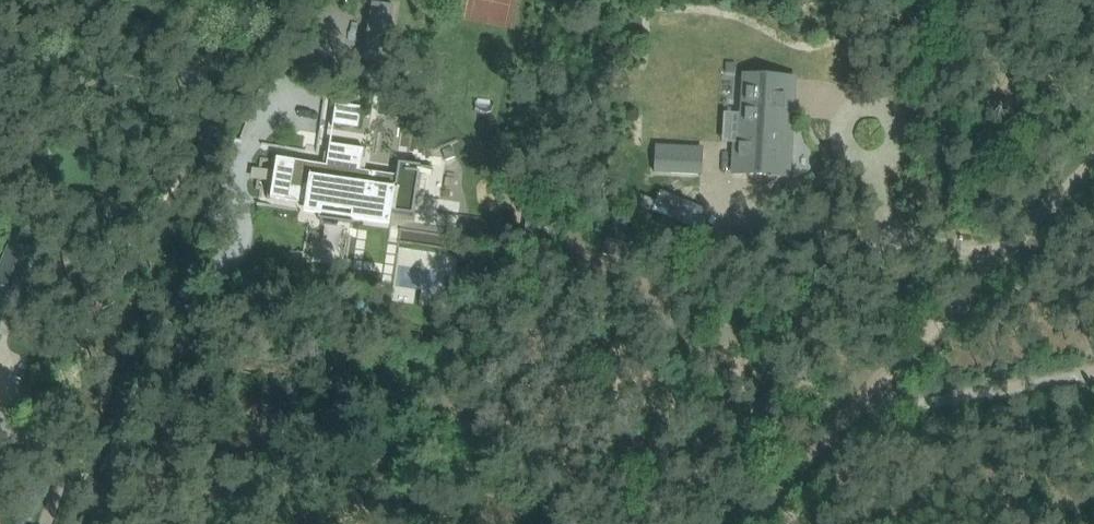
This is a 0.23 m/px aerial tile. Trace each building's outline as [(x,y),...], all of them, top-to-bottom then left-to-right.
[(372,2),(365,44),(386,48),(393,5),(372,2)] [(733,173),(769,174),(791,176),(794,118),(786,117),(788,79),(796,79),(796,78),(744,75),(741,128),(739,128),(739,134),(741,134),(740,142),(735,142),(733,173)] [(361,108),(336,104),(333,125),(358,129),(361,108)] [(327,166),(277,158),(271,199),(274,200),(275,195),(321,202),(319,219),(354,225),(357,208),(414,216),(420,172),(432,174),(433,168),(399,163),(397,176),(361,171),(365,149),(330,144),(327,166)] [(674,146),(672,176),(702,178),(703,148),(674,146)] [(452,147),(442,151),(447,161),(456,157),(452,147)] [(10,250),(0,270),(0,293),(15,301),(39,254),(14,241),(10,250)]
